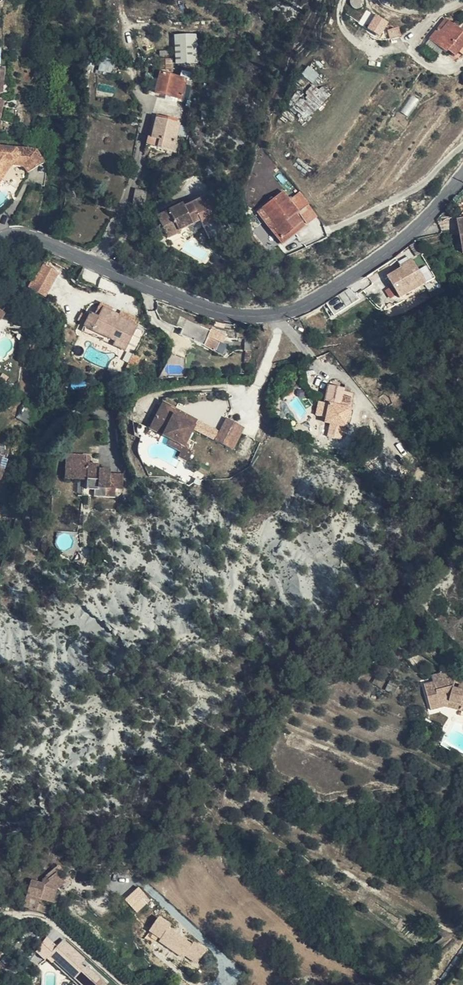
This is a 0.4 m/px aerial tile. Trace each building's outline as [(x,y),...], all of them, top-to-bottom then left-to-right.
[(373,14),(368,30),(383,35),(388,19),(373,14)] [(441,31),(449,22),(446,20),(438,29),(441,31)] [(447,50),(461,32),(449,22),(441,31),(438,29),(420,51),(433,61),(443,50),(445,52),(447,50)] [(461,32),(447,50),(455,56),(459,51),(462,55),(462,34),(461,32)] [(198,57),(196,41),(196,38),(175,39),(176,58),(177,64),(198,63),(198,61),(198,57)] [(207,41),(200,41),(198,57),(198,61),(199,61),(199,59),(204,51),(206,48),(207,47),(207,41)] [(208,61),(207,47),(206,48),(204,51),(199,59),(199,61),(208,61)] [(186,81),(160,74),(158,83),(184,89),(186,81)] [(158,83),(156,93),(166,95),(177,98),(182,99),(184,89),(158,83)] [(11,85),(3,86),(4,98),(12,97),(11,85)] [(309,108),(322,106),(321,98),(325,97),(325,89),(307,91),(309,108)] [(409,116),(419,99),(410,94),(400,111),(409,116)] [(156,121),(152,139),(158,140),(163,141),(166,123),(156,121)] [(179,126),(166,123),(163,141),(158,140),(157,147),(173,151),(179,126)] [(0,147),(0,180),(10,166),(22,168),(24,169),(25,168),(28,173),(43,164),(37,153),(35,152),(16,150),(17,149),(0,147)] [(134,203),(144,206),(148,194),(137,191),(134,203)] [(296,210),(290,202),(284,194),(257,213),(282,245),(304,228),(292,212),(296,210)] [(299,194),(290,202),(296,210),(298,213),(307,206),(299,194)] [(184,208),(182,205),(157,218),(168,239),(179,233),(178,232),(200,221),(191,204),(188,206),(184,208)] [(317,218),(307,206),(298,213),(308,225),(317,218)] [(426,284),(419,273),(414,265),(412,261),(418,258),(414,251),(397,261),(402,269),(388,277),(393,287),(398,295),(400,299),(426,284)] [(414,265),(419,273),(425,271),(420,261),(414,265)] [(44,262),(31,286),(47,295),(61,272),(44,262)] [(170,276),(167,284),(177,288),(180,280),(170,276)] [(393,299),(398,295),(393,287),(387,290),(393,299)] [(112,312),(125,318),(127,314),(114,308),(112,312)] [(115,342),(113,346),(125,351),(137,323),(125,318),(112,312),(104,309),(99,319),(90,314),(84,327),(115,342)] [(25,320),(14,316),(11,323),(23,327),(25,320)] [(211,332),(187,321),(181,335),(216,351),(220,343),(223,344),(226,337),(212,330),(211,332)] [(82,331),(113,346),(115,342),(84,327),(82,331)] [(331,424),(330,433),(342,435),(344,427),(347,427),(350,410),(341,408),(345,390),(329,387),(325,405),(320,403),(318,416),(327,418),(327,423),(331,424)] [(168,439),(183,446),(191,430),(197,421),(191,418),(185,418),(184,414),(166,404),(159,406),(148,429),(160,435),(168,439)] [(218,432),(213,441),(226,448),(238,426),(224,419),(218,432)] [(197,421),(191,430),(213,441),(218,432),(197,421)] [(330,436),(330,433),(331,424),(327,423),(322,423),(320,434),(330,436)] [(181,455),(188,459),(192,451),(183,446),(168,439),(164,445),(175,450),(174,452),(175,453),(177,453),(181,455)] [(186,462),(188,459),(181,455),(177,453),(175,453),(174,452),(173,455),(186,462)] [(88,457),(67,456),(66,480),(87,481),(87,490),(95,490),(95,496),(115,497),(115,489),(123,489),(123,475),(109,474),(109,470),(98,469),(98,465),(88,465),(88,457)] [(426,686),(432,711),(447,707),(462,711),(462,686),(455,684),(452,672),(432,677),(434,684),(426,686)] [(289,882),(295,874),(283,865),(277,872),(289,882)] [(62,870),(58,873),(65,882),(69,879),(62,870)] [(32,882),(24,908),(37,912),(39,906),(41,899),(54,903),(58,888),(65,882),(58,873),(50,880),(48,878),(45,881),(44,886),(32,882)] [(126,898),(138,911),(152,898),(140,885),(126,898)] [(43,914),(54,920),(57,913),(46,907),(39,906),(37,912),(43,914)] [(48,960),(76,984),(101,984),(108,978),(67,940),(48,960)] [(44,984),(57,984),(57,969),(44,970),(44,984)]
